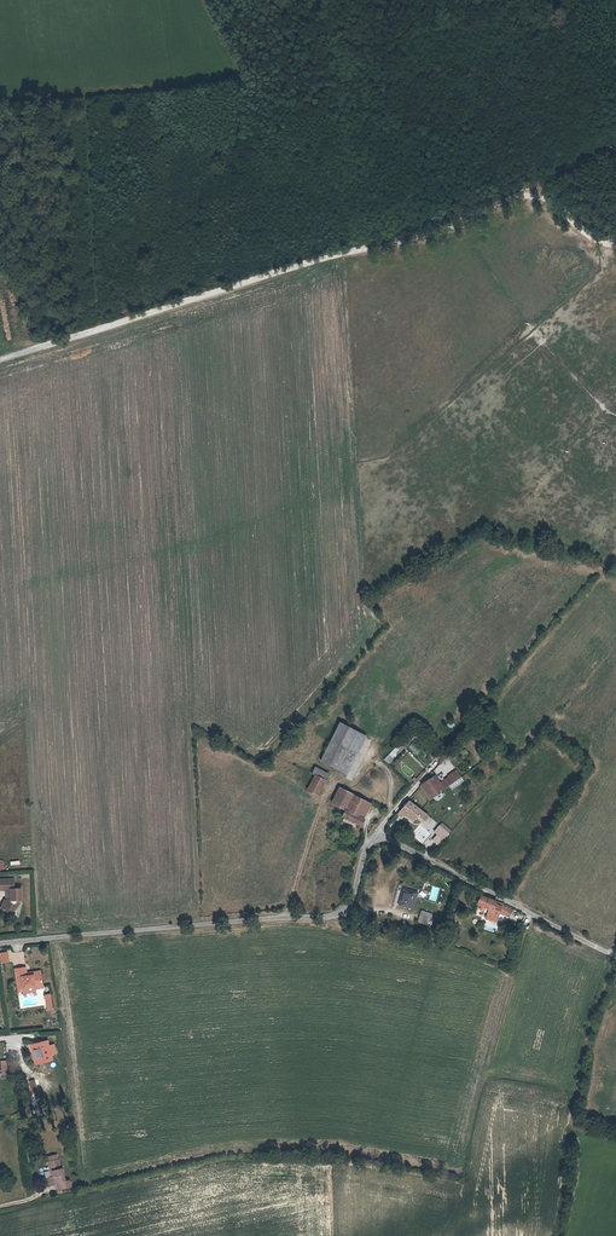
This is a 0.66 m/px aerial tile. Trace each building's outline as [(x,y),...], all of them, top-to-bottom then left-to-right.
[(329,737),(330,738),(357,750),(365,733),(337,720),(329,737)] [(450,720),(446,725),(451,729),(455,724),(450,720)] [(358,750),(357,750),(330,738),(321,759),(349,770),(358,750)] [(399,747),(394,742),(381,757),(385,761),(399,747)] [(413,743),(408,747),(415,756),(420,752),(413,743)] [(330,773),(318,768),(315,774),(316,774),(311,784),(322,789),(330,773)] [(453,770),(443,776),(448,784),(457,777),(453,770)] [(448,784),(443,776),(435,782),(440,790),(448,784)] [(438,791),(440,790),(435,782),(433,778),(422,785),(427,795),(428,797),(438,791)] [(309,789),(320,795),(322,789),(311,784),(309,789)] [(344,811),(352,794),(340,788),(331,804),(344,811)] [(358,826),(362,819),(356,815),(360,808),(366,811),(370,803),(352,794),(344,811),(342,818),(358,826)] [(405,802),(400,808),(404,812),(412,820),(420,826),(427,818),(419,810),(409,801),(405,802)] [(356,815),(362,819),(366,811),(360,808),(356,815)] [(396,821),(400,817),(404,812),(400,808),(392,817),(396,821)] [(412,820),(404,812),(400,817),(408,824),(412,820)] [(440,828),(434,834),(438,837),(445,842),(450,836),(440,828)] [(445,842),(438,837),(434,842),(440,848),(445,842)] [(8,896),(4,904),(15,909),(20,899),(20,897),(24,896),(24,885),(17,886),(17,875),(0,876),(0,886),(9,886),(10,896),(8,896)] [(416,893),(403,889),(399,905),(412,909),(416,893)] [(479,904),(484,906),(487,898),(484,896),(483,896),(479,904)] [(487,898),(484,906),(486,908),(484,912),(488,914),(486,917),(485,920),(494,924),(495,922),(499,916),(501,917),(505,910),(503,908),(504,907),(490,899),(487,898)] [(512,915),(505,910),(501,917),(507,922),(512,915)] [(430,913),(425,912),(424,916),(418,914),(416,922),(424,924),(425,921),(428,922),(430,913)] [(13,957),(12,948),(4,949),(5,958),(13,957)] [(47,982),(45,969),(30,971),(30,967),(29,961),(19,963),(22,986),(27,985),(27,982),(37,981),(37,984),(38,984),(47,982)] [(49,1038),(36,1041),(40,1058),(53,1055),(52,1050),(58,1049),(56,1040),(50,1042),(49,1038)] [(28,1080),(29,1097),(37,1096),(36,1080),(28,1080)] [(58,1173),(55,1174),(57,1181),(61,1180),(63,1186),(76,1183),(74,1177),(70,1178),(67,1166),(66,1166),(64,1157),(62,1157),(53,1159),(52,1160),(54,1168),(57,1168),(58,1173)]
